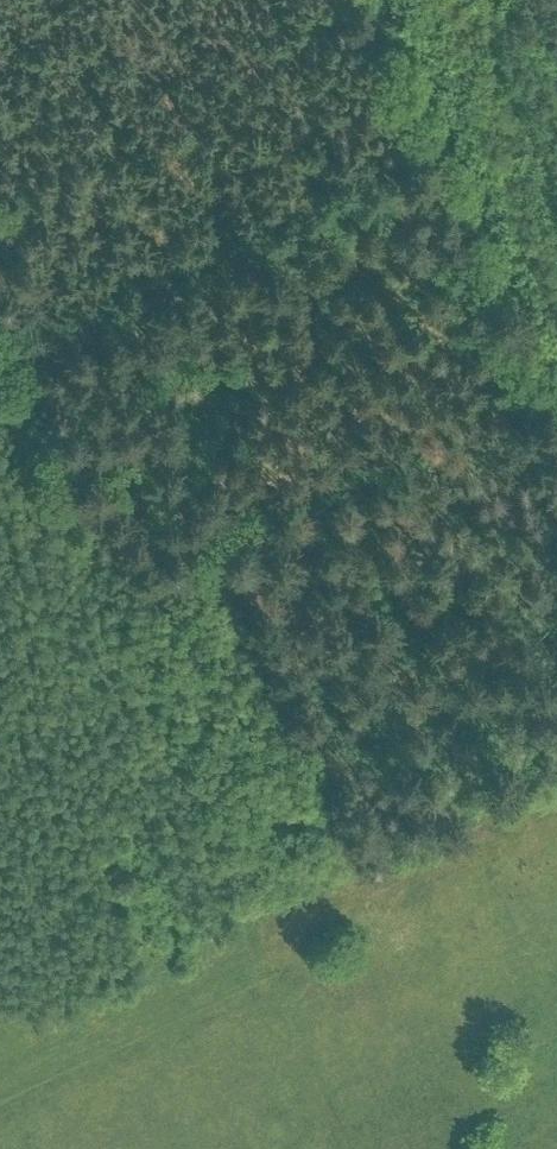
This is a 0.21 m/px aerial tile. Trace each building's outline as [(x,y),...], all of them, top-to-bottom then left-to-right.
[(308,514),(285,526),(289,536),(313,526),(308,514)]
